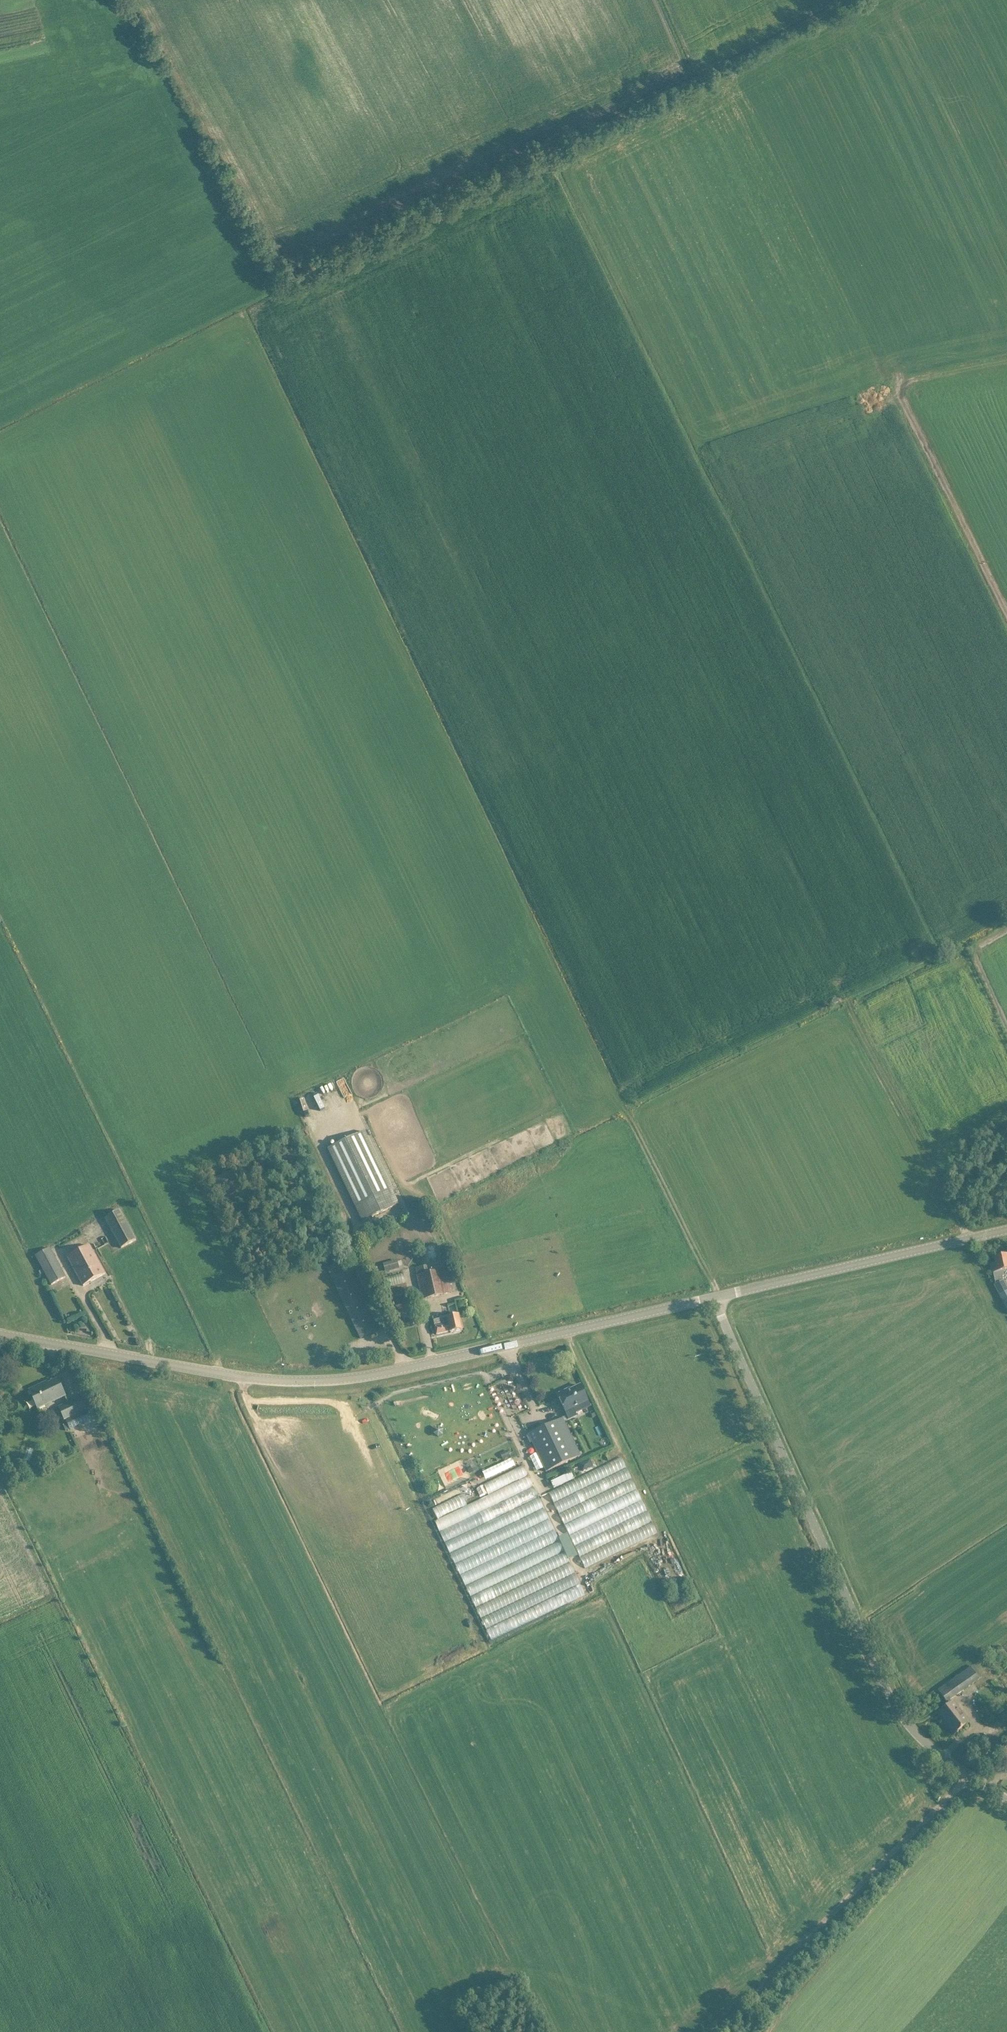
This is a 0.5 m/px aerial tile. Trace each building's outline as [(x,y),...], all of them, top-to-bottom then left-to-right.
[(364,1132),(328,1149),(362,1222),(399,1204),(364,1132)] [(120,1211),(105,1218),(122,1248),(136,1240),(120,1211)] [(68,1258),(79,1277),(84,1286),(105,1274),(89,1246),(68,1258)] [(36,1256),(47,1277),(52,1285),(66,1278),(50,1249),(36,1256)] [(437,1249),(427,1252),(429,1258),(439,1255),(437,1249)] [(991,1265),(992,1273),(993,1273),(996,1285),(994,1286),(1006,1310),(1006,1286),(1004,1280),(1003,1281),(1002,1276),(1005,1276),(1004,1272),(1006,1271),(1006,1255),(994,1258),(995,1264),(991,1265)] [(400,1269),(398,1260),(383,1264),(386,1273),(400,1269)] [(378,1331),(373,1322),(344,1261),(327,1269),(357,1330),(361,1339),(378,1331)] [(452,1293),(450,1283),(447,1269),(429,1273),(427,1266),(416,1269),(417,1275),(420,1290),(422,1299),(452,1293)] [(390,1277),(391,1288),(409,1286),(408,1276),(390,1277)] [(410,1302),(408,1292),(407,1288),(391,1292),(392,1296),(395,1305),(410,1302)] [(451,1333),(462,1330),(459,1315),(447,1318),(434,1321),(437,1335),(450,1332),(451,1333)] [(30,1391),(34,1400),(39,1410),(66,1397),(62,1389),(58,1380),(41,1388),(40,1386),(30,1391)] [(563,1419),(529,1435),(546,1472),(581,1456),(565,1422),(577,1416),(576,1414),(591,1407),(588,1402),(580,1386),(566,1393),(565,1391),(557,1395),(567,1417),(563,1419)] [(66,1421),(70,1429),(92,1420),(81,1398),(60,1409),(66,1421)] [(553,1405),(546,1407),(549,1415),(556,1413),(553,1405)] [(507,1450),(500,1454),(503,1460),(510,1456),(507,1450)] [(590,1460),(581,1465),(584,1471),(593,1467),(590,1460)] [(628,1461),(554,1492),(586,1568),(660,1537),(628,1461)] [(555,1484),(559,1492),(579,1482),(576,1475),(555,1484)] [(679,1582),(674,1585),(679,1592),(683,1588),(679,1582)] [(946,1703),(955,1697),(980,1679),(971,1667),(946,1685),(938,1691),(946,1703)] [(954,1735),(962,1729),(961,1728),(969,1722),(953,1702),(938,1714),(944,1721),(945,1720),(955,1733),(954,1734),(954,1735)]
